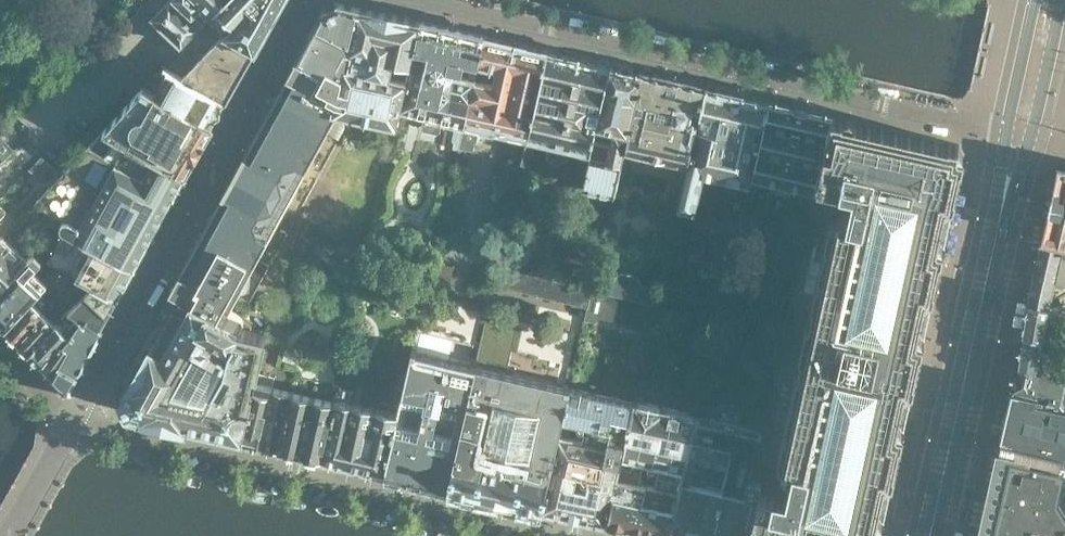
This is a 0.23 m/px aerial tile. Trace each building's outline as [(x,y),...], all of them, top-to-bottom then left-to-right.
[(213,13),(225,0),(169,0),(151,19),(181,47),(213,13)] [(283,0),(225,0),(213,13),(218,17),(223,12),(235,24),(224,35),(254,50),(283,0)] [(398,125),(421,22),(336,2),(324,8),(322,11),(322,10),(320,13),(321,13),(315,24),(313,26),(314,26),(298,57),(297,56),(287,74),(337,101),(334,111),(338,112),(398,125)] [(452,140),(455,145),(454,149),(457,150),(458,148),(483,36),(421,22),(398,125),(395,136),(403,138),(404,130),(407,131),(410,116),(408,116),(410,108),(425,112),(423,119),(426,124),(437,127),(442,123),(444,116),(461,120),(460,124),(455,127),(452,140)] [(225,101),(250,57),(254,50),(224,35),(190,71),(177,58),(167,69),(225,101)] [(528,135),(547,50),(483,36),(458,148),(474,152),(480,124),(528,135)] [(584,179),(593,140),(596,126),(610,65),(547,50),(528,135),(521,165),(529,167),(536,137),(550,140),(547,155),(552,163),(557,164),(565,159),(568,144),(582,147),(575,177),(584,179)] [(613,196),(624,147),(642,72),(610,65),(596,126),(612,130),(609,143),(593,140),(584,179),(582,189),(613,196)] [(225,101),(167,69),(163,66),(144,86),(212,124),(225,101)] [(695,127),(698,115),(705,86),(642,72),(624,147),(681,160),(681,162),(679,162),(674,180),(677,180),(676,183),(682,184),(695,127)] [(232,301),(338,112),(334,111),(337,101),(287,74),(277,92),(272,101),(247,147),(235,168),(229,180),(219,200),(193,248),(188,257),(170,290),(171,290),(162,307),(169,311),(151,348),(150,347),(127,387),(128,388),(122,399),(127,412),(140,415),(140,416),(185,426),(185,425),(243,438),(254,388),(248,387),(251,372),(257,373),(265,335),(242,330),(239,328),(241,326),(248,326),(254,313),(232,301)] [(185,173),(210,129),(213,124),(212,124),(144,86),(84,150),(142,182),(155,160),(183,176),(184,176),(185,173)] [(749,185),(768,100),(705,86),(698,115),(716,119),(713,131),(695,127),(682,184),(678,204),(693,208),(700,174),(749,185)] [(804,233),(816,181),(831,114),(768,100),(749,185),(741,219),(747,220),(757,178),(772,182),(771,188),(773,191),(786,194),(789,192),(790,186),(805,189),(802,204),(796,203),(790,230),(804,233)] [(924,337),(964,153),(959,143),(831,114),(816,181),(838,186),(832,213),(777,461),(778,462),(772,489),(759,486),(747,535),(880,535),(924,337)] [(145,245),(172,196),(173,197),(174,194),(173,194),(183,176),(155,160),(142,182),(84,150),(35,203),(68,221),(58,227),(63,230),(133,269),(146,245),(145,245)] [(23,177),(4,159),(0,163),(0,201),(23,177)] [(1058,166),(1043,238),(1062,242),(1055,273),(1055,274),(1064,276),(1064,167),(1058,166)] [(133,269),(63,230),(47,259),(91,283),(117,298),(133,269)] [(25,260),(2,238),(0,240),(0,287),(25,260)] [(1055,273),(1062,242),(1043,238),(1036,269),(1055,273)] [(43,288),(28,274),(41,260),(32,252),(25,260),(0,287),(0,323),(6,328),(43,288)] [(592,290),(560,283),(497,269),(493,285),(588,306),(592,290)] [(1048,305),(1055,274),(1055,273),(1036,269),(1029,301),(1048,305)] [(592,290),(594,279),(563,272),(560,283),(592,290)] [(658,291),(638,286),(639,282),(635,275),(619,272),(613,276),(612,280),(595,277),(594,279),(592,290),(655,304),(658,291)] [(102,326),(117,298),(91,283),(69,307),(68,308),(101,326),(102,326)] [(17,339),(42,312),(37,308),(50,294),(43,288),(6,328),(17,339)] [(29,350),(56,321),(62,315),(68,308),(69,307),(58,296),(42,312),(17,339),(29,350)] [(1042,336),(1043,329),(1048,305),(1029,301),(1023,331),(1042,336)] [(542,506),(570,384),(509,371),(522,314),(488,306),(475,363),(412,349),(403,386),(384,471),(448,485),(470,490),(470,491),(519,502),(519,501),(542,506)] [(86,354),(101,326),(68,308),(62,315),(68,320),(62,326),(56,321),(29,350),(64,384),(70,383),(86,354)] [(1043,329),(1042,336),(1040,345),(1064,351),(1064,334),(1043,329)] [(1064,405),(1064,351),(1040,345),(1042,336),(1023,331),(1010,389),(1035,395),(1034,401),(1064,408),(1064,405)] [(644,372),(650,348),(582,333),(576,361),(586,363),(591,360),(644,372)] [(384,471),(403,386),(395,384),(391,403),(392,403),(390,411),(334,398),(334,401),(322,456),(338,460),(384,471)] [(669,535),(697,412),(570,384),(542,506),(605,521),(669,535)] [(258,442),(269,392),(259,389),(260,386),(254,385),(254,388),(243,438),(258,442)] [(278,446),(290,391),(270,387),(269,392),(258,442),(278,446)] [(1064,408),(1034,401),(1035,395),(1010,389),(999,438),(1063,452),(1064,453),(1064,408)] [(322,456),(334,401),(290,391),(278,446),(322,456)] [(720,417),(697,412),(669,535),(673,535),(747,535),(759,486),(760,482),(748,479),(760,426),(740,422),(738,418),(739,415),(725,411),(724,415),(720,417)] [(1056,491),(1062,462),(1060,462),(1063,452),(999,438),(989,484),(977,535),(1064,535),(1064,504),(1056,491)]
